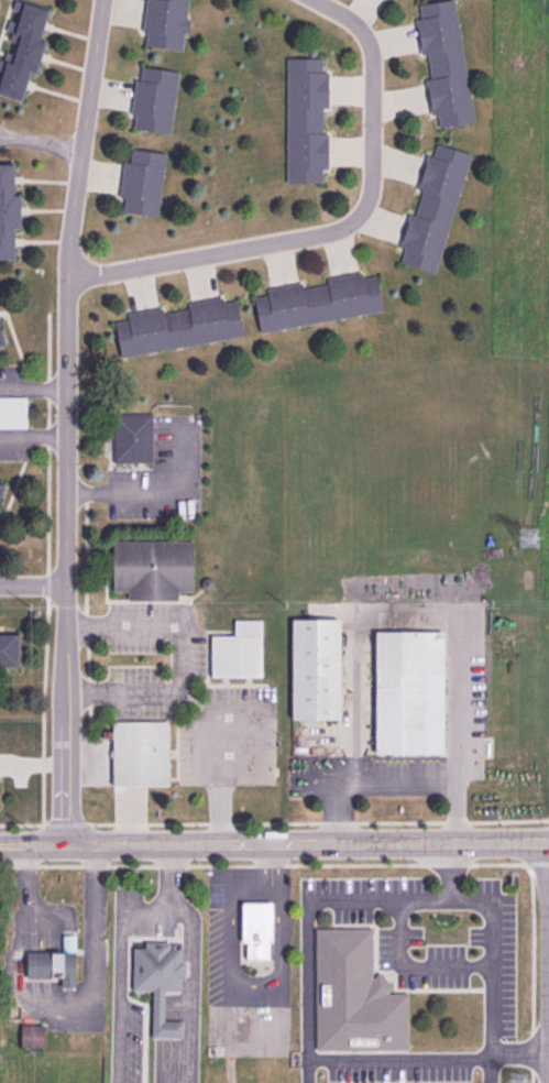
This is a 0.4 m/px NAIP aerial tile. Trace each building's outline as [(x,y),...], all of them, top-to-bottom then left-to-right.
[(143,31),(147,0),(188,0),(185,18),(190,19),(188,33),(184,32),(180,51),(146,45),(149,31),(143,31)] [(473,119),(452,0),(446,0),(416,6),(418,19),(413,20),(419,54),(425,54),(429,79),(425,80),(430,113),(437,112),(439,125),(473,119)] [(19,100),(0,95),(0,62),(6,63),(14,34),(9,32),(17,1),(44,9),(36,39),(42,41),(33,70),(28,69),(19,100)] [(319,59),(285,59),(284,182),(320,182),(320,168),(326,168),(327,133),(320,133),(320,107),(326,107),(326,73),(319,73),(319,59)] [(143,66),(177,69),(171,132),(136,128),(138,114),(132,113),(135,79),(142,80),(143,66)] [(400,261),(433,271),(469,155),(433,144),(430,156),(425,155),(415,189),(420,190),(413,216),(407,215),(397,247),(404,249),(400,261)] [(132,149),(165,154),(156,216),(122,210),(124,197),(119,196),(123,162),(130,163),(132,149)] [(13,258),(0,258),(0,163),(11,163),(12,194),(18,194),(19,226),(12,226),(13,258)] [(254,296),(260,330),(380,310),(374,274),(361,276),(360,271),(325,277),(326,283),(300,287),(299,282),(265,287),(266,294),(254,296)] [(116,320),(121,354),(241,336),(234,299),(221,302),(221,296),(186,302),(187,307),(161,311),(160,306),(127,311),(128,319),(116,320)] [(29,427),(28,396),(0,396),(0,427),(29,427)] [(117,414),(117,460),(154,461),(154,414),(117,414)] [(114,539),(195,540),(195,590),(179,590),(179,598),(131,598),(131,589),(114,589),(114,539)] [(295,617),(294,716),(341,716),(342,619),(295,617)] [(213,635),(213,675),(263,676),(263,620),(237,620),(237,635),(213,635)] [(380,631),(378,752),(444,752),(446,631),(380,631)] [(20,664),(20,633),(0,633),(0,664),(20,664)] [(114,721),(171,721),(171,785),(114,785),(114,721)] [(242,901),(273,901),(274,941),(270,941),(271,960),(249,960),(248,942),(243,942),(242,901)] [(318,928),(318,1048),(409,1048),(409,993),(389,993),(394,986),(380,974),(374,977),(374,928),(318,928)] [(29,952),(64,952),(64,936),(77,936),(77,987),(63,987),(63,977),(29,977),(29,952)] [(135,948),(135,989),(155,989),(155,1037),(187,1037),(187,1021),(165,1021),(166,989),(183,989),(184,977),(187,977),(187,961),(183,960),(184,949),(172,949),(173,942),(147,942),(147,948),(135,948)] [(45,1025),(45,1047),(23,1046),(23,1025),(45,1025)]
